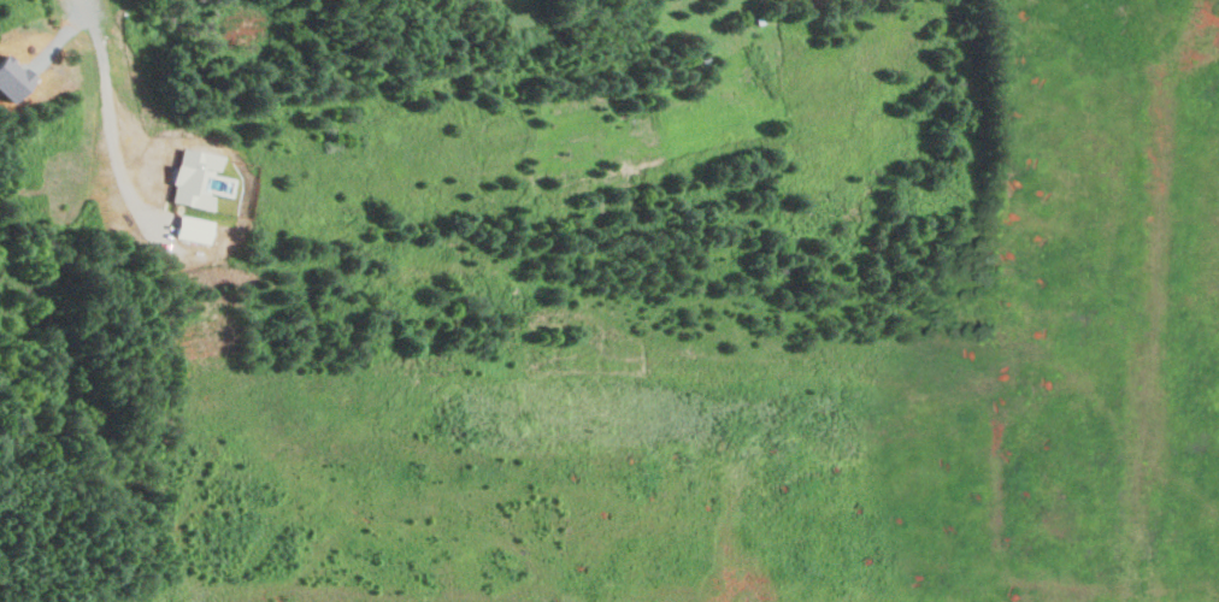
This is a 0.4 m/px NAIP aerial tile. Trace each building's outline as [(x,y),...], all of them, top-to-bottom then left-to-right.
[(165,202),(203,210),(206,196),(193,193),(198,167),(212,170),(215,156),(176,148),(165,202)] [(207,222),(173,213),(168,236),(201,244),(207,222)]
